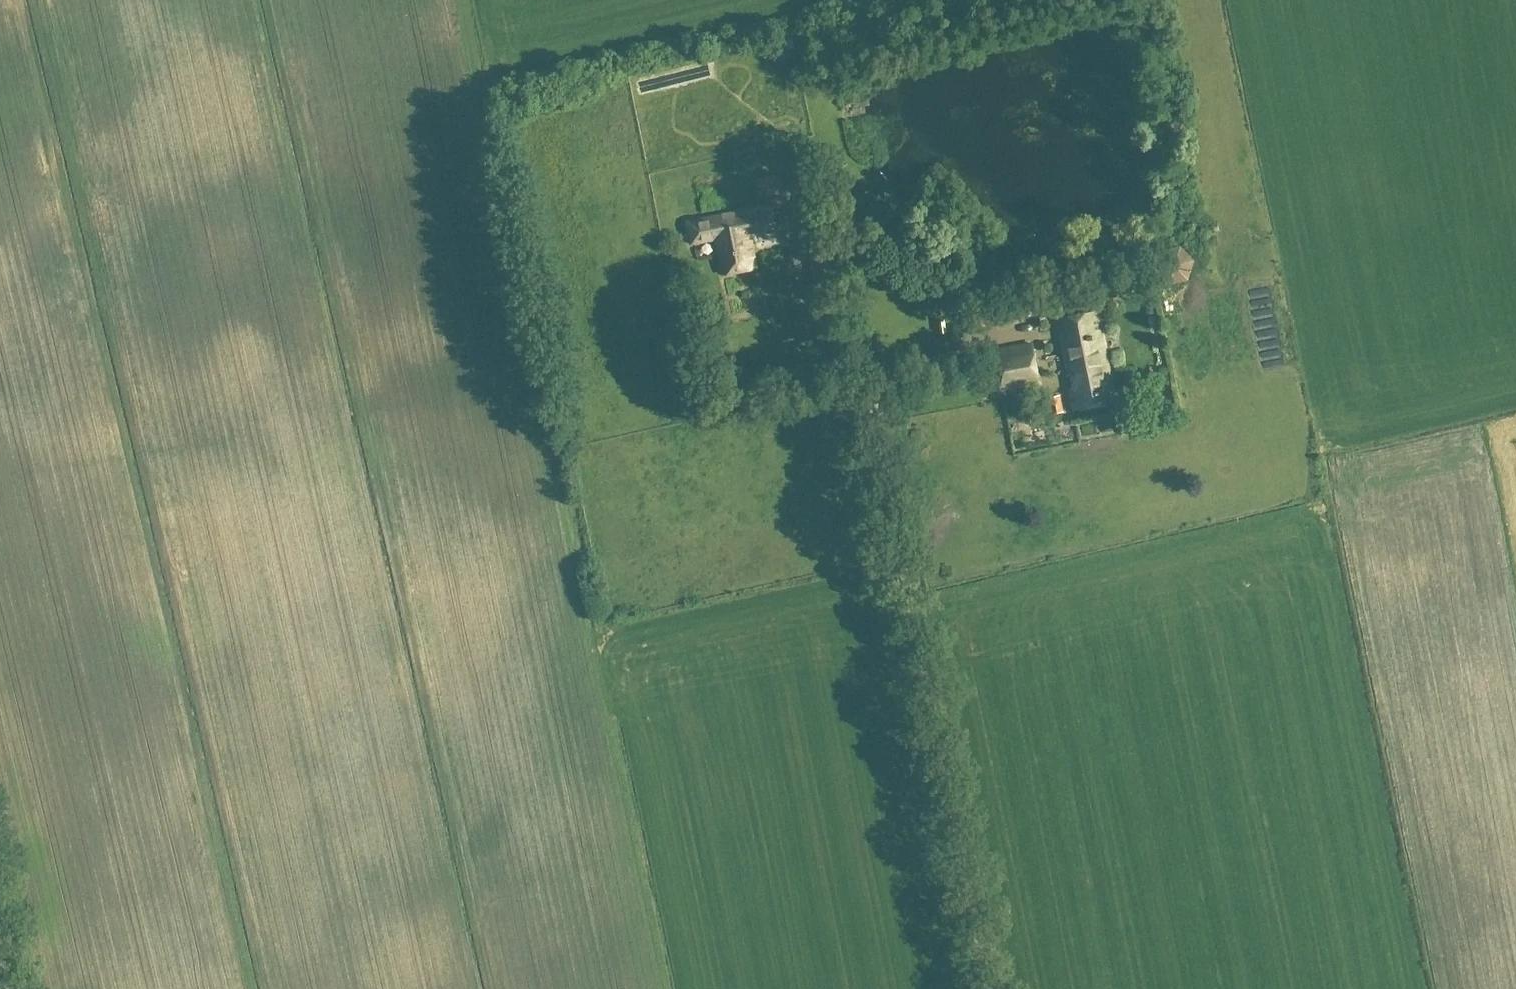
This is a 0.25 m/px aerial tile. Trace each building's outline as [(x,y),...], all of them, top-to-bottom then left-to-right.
[(686,222),(690,244),(714,240),(721,275),(754,269),(748,233),(778,228),(775,214),(774,215),(773,206),(686,222)] [(1194,275),(1193,251),(1170,252),(1172,276),(1194,275)] [(802,286),(806,302),(819,299),(816,284),(802,286)] [(964,312),(967,330),(1013,322),(1009,303),(964,312)] [(1114,402),(1095,311),(1055,319),(1067,375),(1069,375),(1072,388),(1067,389),(1072,411),(1114,402)] [(992,354),(1000,392),(1038,385),(1030,346),(992,354)] [(1062,413),(1059,395),(1047,397),(1050,415),(1062,413)]
